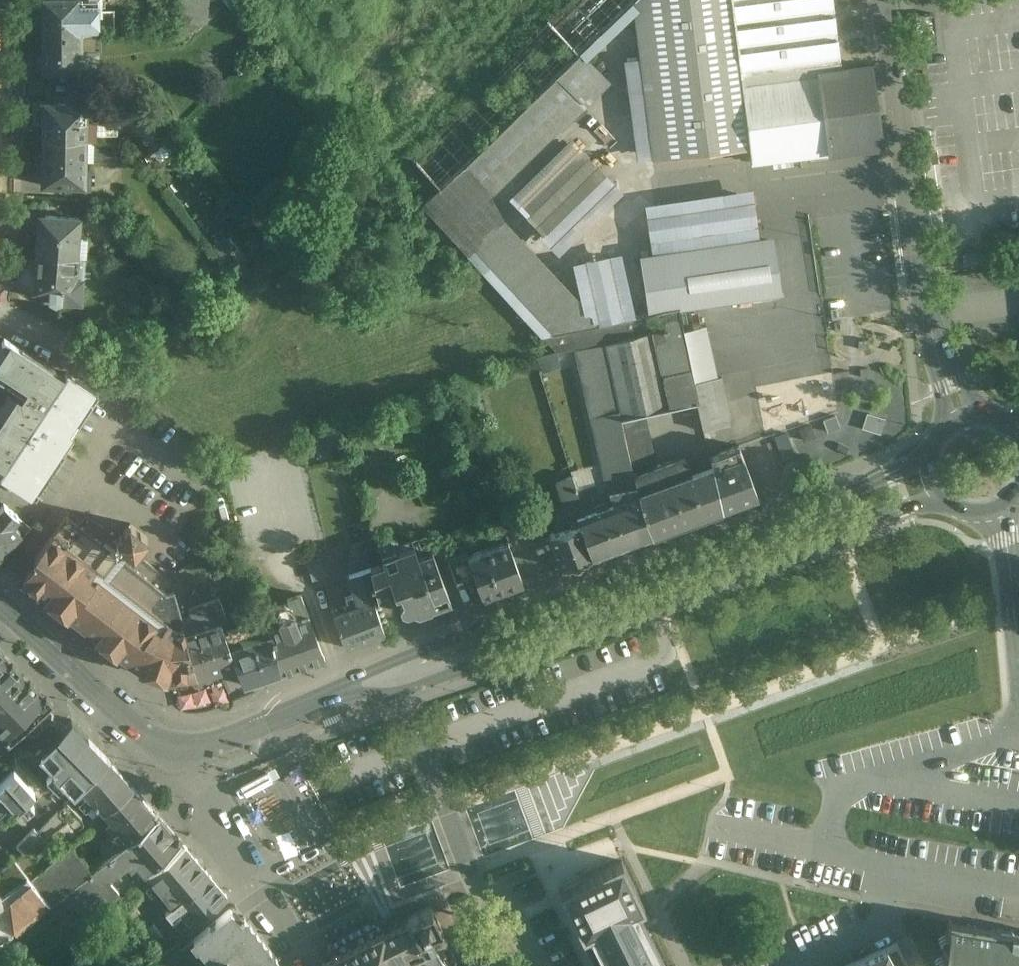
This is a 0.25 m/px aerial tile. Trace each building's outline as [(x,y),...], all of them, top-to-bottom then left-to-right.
[(38,14),(42,14),(43,34),(81,34),(81,33),(78,33),(78,0),(38,0),(38,14)] [(78,33),(81,33),(98,33),(98,29),(98,15),(102,15),(102,11),(102,0),(78,0),(78,33)] [(208,19),(210,0),(173,0),(170,26),(198,29),(199,17),(208,19)] [(666,157),(749,146),(751,161),(752,161),(732,0),(646,0),(666,157)] [(752,161),(827,152),(827,150),(827,149),(818,73),(840,70),(839,62),(840,62),(840,61),(831,44),(837,38),(837,37),(828,20),(834,15),(834,13),(827,0),(732,0),(752,161)] [(115,29),(114,10),(102,11),(102,15),(98,15),(98,29),(115,29)] [(81,34),(43,34),(43,54),(39,54),(39,68),(43,68),(43,71),(78,70),(78,53),(81,53),(81,42),(81,34),(101,34),(101,33),(98,33),(81,33),(81,34)] [(577,53),(463,165),(486,188),(555,121),(557,123),(604,78),(578,52),(577,53)] [(840,70),(818,73),(827,149),(827,150),(827,152),(881,145),(870,66),(840,70)] [(99,83),(74,82),(74,101),(86,102),(86,103),(94,103),(99,103),(99,83)] [(74,101),(35,101),(34,122),(43,123),(42,138),(86,139),(92,139),(94,139),(94,103),(86,103),(86,102),(74,101)] [(86,139),(42,138),(42,154),(35,154),(34,175),(41,175),(41,186),(89,187),(89,167),(85,167),(86,139)] [(94,139),(92,139),(92,162),(114,162),(115,139),(94,139)] [(559,253),(625,189),(582,145),(551,175),(535,158),(507,186),(549,228),(542,235),(559,253)] [(486,188),(463,165),(423,205),(466,253),(498,223),(485,191),(487,190),(486,188)] [(644,213),(651,260),(693,254),(757,244),(750,197),(644,213)] [(79,217),(44,215),(43,235),(37,234),(36,253),(83,257),(83,258),(85,258),(87,238),(77,237),(79,217)] [(582,315),(498,223),(466,253),(544,336),(590,326),(582,315)] [(757,244),(693,254),(700,306),(782,294),(775,242),(757,244)] [(83,257),(36,253),(33,291),(49,292),(48,299),(54,303),(61,300),(79,301),(83,258),(83,257)] [(693,254),(651,260),(637,261),(647,314),(662,312),(678,309),(700,306),(693,254)] [(590,326),(544,336),(556,351),(605,344),(648,332),(645,315),(631,317),(618,261),(572,271),(582,315),(590,326)] [(678,309),(662,312),(666,327),(648,332),(605,344),(619,410),(621,418),(645,413),(697,401),(698,401),(693,382),(683,336),(678,309)] [(647,314),(645,315),(648,332),(666,327),(662,312),(647,314)] [(707,328),(683,336),(693,382),(718,376),(707,328)] [(619,410),(605,344),(579,349),(594,415),(619,410)] [(6,346),(0,357),(0,384),(20,396),(15,404),(5,398),(0,407),(0,488),(26,504),(90,396),(6,346)] [(718,376),(693,382),(698,401),(697,401),(703,430),(705,430),(705,429),(730,423),(730,410),(722,375),(718,376)] [(621,418),(619,410),(594,415),(592,416),(612,503),(628,497),(644,537),(651,535),(641,505),(641,504),(634,477),(632,466),(621,418)] [(645,413),(621,418),(632,466),(656,461),(645,413)] [(738,445),(710,455),(712,467),(722,509),(757,496),(738,445)] [(684,457),(634,477),(641,504),(641,505),(651,535),(722,509),(712,467),(690,473),(684,457)] [(572,475),(556,480),(568,519),(585,513),(572,475)] [(612,503),(608,505),(606,500),(595,504),(597,509),(585,513),(600,554),(599,552),(642,537),(643,538),(644,537),(628,497),(612,503)] [(2,568),(18,549),(12,543),(20,534),(11,527),(18,519),(4,507),(0,512),(0,566),(2,568)] [(571,526),(549,534),(562,568),(594,556),(593,555),(599,553),(599,554),(600,554),(585,513),(568,519),(571,526)] [(508,516),(500,519),(504,531),(513,528),(508,516)] [(80,528),(67,518),(34,560),(38,563),(23,582),(35,592),(46,600),(44,601),(57,611),(67,619),(69,618),(82,628),(97,639),(95,641),(108,650),(116,657),(118,656),(140,671),(139,672),(150,676),(167,682),(167,680),(185,678),(194,677),(195,679),(197,679),(186,641),(187,641),(182,626),(184,626),(183,623),(174,593),(168,595),(80,528)] [(118,542),(87,519),(80,528),(168,595),(174,593),(172,584),(135,556),(118,542)] [(148,539),(131,526),(118,542),(135,556),(148,539)] [(522,548),(515,527),(513,528),(504,531),(508,541),(512,552),(522,548)] [(431,550),(424,553),(418,536),(398,543),(397,540),(390,537),(381,540),(377,548),(383,563),(371,567),(378,598),(394,592),(393,597),(395,603),(399,604),(401,611),(407,614),(413,612),(418,615),(431,610),(433,604),(439,607),(452,602),(433,550),(432,550),(426,533),(425,534),(431,550)] [(469,555),(467,556),(474,575),(483,597),(522,582),(512,552),(508,541),(469,555)] [(366,547),(353,550),(349,574),(371,566),(366,547)] [(468,552),(448,560),(456,582),(474,575),(467,556),(469,555),(468,552)] [(320,558),(308,560),(312,581),(324,578),(320,558)] [(349,574),(356,595),(345,599),(349,608),(333,614),(346,648),(385,633),(373,600),(378,598),(371,567),(371,566),(349,574)] [(303,599),(289,604),(290,608),(295,620),(309,615),(303,599)] [(219,601),(188,613),(191,621),(183,623),(184,626),(182,626),(187,641),(186,641),(197,679),(236,664),(225,634),(226,619),(219,601)] [(295,620),(290,608),(284,606),(280,607),(277,613),(280,625),(269,630),(280,674),(324,657),(323,655),(309,618),(309,615),(295,620)] [(267,619),(225,634),(236,664),(238,668),(245,686),(266,678),(266,679),(280,674),(269,630),(267,619)] [(0,658),(0,739),(8,748),(24,734),(28,738),(36,738),(53,721),(54,713),(50,709),(50,708),(24,682),(5,663),(0,658)] [(207,687),(179,701),(185,714),(213,699),(207,687)] [(323,718),(326,724),(342,718),(339,711),(323,718)] [(71,724),(39,755),(65,782),(76,771),(88,783),(109,763),(71,724)] [(0,739),(0,755),(8,748),(0,739)] [(88,783),(77,795),(83,802),(87,798),(95,807),(96,806),(97,807),(104,815),(133,790),(113,767),(109,763),(88,783)] [(65,782),(56,791),(49,783),(38,794),(57,811),(59,812),(77,795),(88,783),(76,771),(65,782)] [(14,772),(0,784),(0,791),(8,800),(17,809),(34,794),(14,772)] [(158,819),(133,790),(104,815),(120,834),(116,837),(123,846),(124,847),(128,843),(129,844),(158,819)] [(8,800),(0,791),(0,807),(8,800)] [(46,818),(21,837),(30,849),(67,821),(59,812),(57,811),(47,819),(46,818)] [(158,819),(129,844),(128,843),(124,847),(123,846),(90,873),(60,896),(50,905),(68,930),(101,909),(119,893),(122,896),(147,882),(143,877),(182,845),(158,819)] [(68,847),(31,880),(50,905),(60,896),(90,873),(68,847)] [(185,849),(150,878),(159,889),(157,891),(159,893),(161,892),(174,907),(209,877),(185,849)] [(0,871),(0,907),(31,880),(30,880),(27,875),(15,860),(0,871)] [(638,911),(645,908),(624,864),(573,888),(562,893),(583,937),(590,933),(606,965),(664,965),(638,911)] [(227,898),(209,877),(174,907),(165,915),(180,932),(187,926),(190,929),(227,898)] [(0,907),(0,912),(16,934),(50,905),(31,880),(0,907)] [(322,965),(323,965),(443,965),(446,964),(437,948),(448,943),(440,927),(441,926),(431,906),(408,918),(407,918),(409,921),(384,933),(383,932),(382,932),(322,965)] [(193,942),(213,965),(280,965),(277,962),(278,961),(236,908),(193,942)] [(403,909),(386,918),(389,924),(382,927),(379,928),(382,932),(383,932),(384,933),(409,921),(407,918),(408,918),(407,916),(406,916),(403,909)] [(948,920),(946,930),(945,930),(944,931),(946,932),(945,941),(943,941),(942,942),(944,943),(943,952),(941,952),(941,953),(943,954),(941,963),(939,963),(939,964),(941,965),(940,965),(1018,965),(1018,931),(948,920)] [(576,930),(568,934),(582,961),(573,965),(595,965),(576,930)] [(908,936),(844,965),(925,965),(908,936)]
